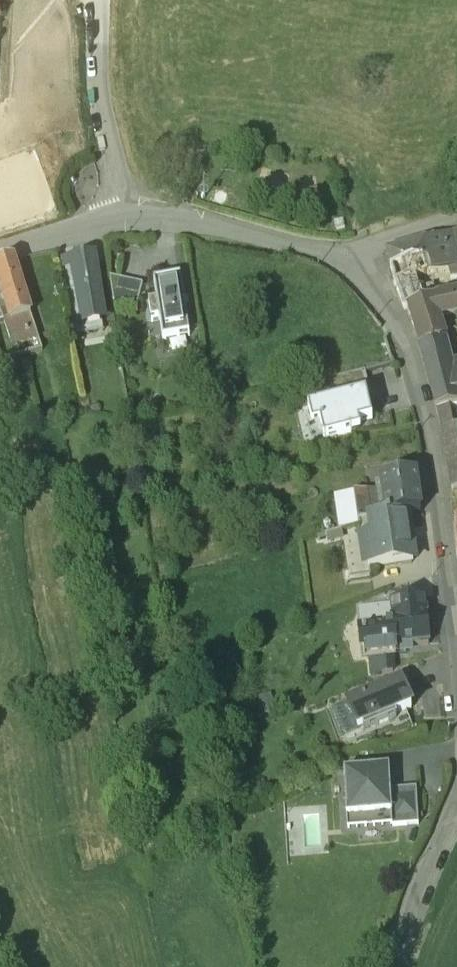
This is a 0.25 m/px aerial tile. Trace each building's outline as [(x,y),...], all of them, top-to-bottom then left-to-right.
[(418,241),(422,256),(433,252),(437,269),(447,267),(456,263),(456,242),(454,231),(418,241)] [(418,241),(387,249),(391,266),(422,256),(418,241)] [(433,252),(422,256),(426,272),(437,269),(433,252)] [(92,254),(73,257),(79,291),(67,292),(74,327),(87,325),(87,320),(101,318),(92,254)] [(422,256),(391,266),(395,282),(404,307),(408,306),(426,299),(441,295),(445,294),(443,285),(434,287),(434,283),(421,287),(416,275),(426,272),(422,256)] [(73,257),(61,259),(67,292),(79,291),(73,257)] [(10,258),(0,262),(0,290),(7,313),(12,329),(14,338),(32,333),(10,258)] [(447,267),(450,277),(456,276),(456,263),(447,267)] [(139,280),(108,271),(112,298),(134,304),(139,280)] [(450,277),(442,279),(443,285),(445,294),(456,292),(456,276),(450,277)] [(179,277),(151,281),(154,300),(146,301),(149,319),(157,318),(160,341),(178,338),(177,332),(188,331),(179,277)] [(426,299),(408,306),(415,330),(434,325),(440,323),(439,317),(456,313),(456,292),(445,294),(441,295),(426,299)] [(7,313),(0,314),(2,321),(1,321),(4,331),(12,329),(7,313)] [(434,325),(415,330),(423,358),(442,353),(434,325)] [(423,358),(438,409),(456,405),(456,386),(453,387),(442,353),(423,358)] [(367,372),(333,381),(338,404),(373,395),(367,372)] [(338,404),(315,409),(319,426),(328,424),(332,440),(367,431),(366,426),(380,423),(373,395),(338,404)] [(451,430),(447,407),(439,409),(438,409),(448,466),(456,465),(456,429),(451,430)] [(448,466),(453,493),(456,492),(456,465),(448,466)] [(414,476),(379,481),(384,518),(407,515),(419,513),(414,476)] [(367,492),(353,494),(357,522),(370,520),(367,492)] [(370,520),(357,522),(360,539),(363,539),(368,568),(412,562),(408,539),(410,539),(407,515),(384,518),(370,520)] [(391,609),(362,611),(365,656),(379,655),(390,655),(406,653),(405,646),(428,644),(425,600),(390,603),(391,609)] [(390,655),(379,655),(380,676),(391,671),(390,655)] [(382,690),(365,697),(364,695),(347,702),(357,728),(362,726),(364,730),(397,717),(395,713),(410,708),(399,681),(382,688),(382,690)] [(389,770),(343,772),(345,816),(391,814),(390,791),(389,770)] [(416,790),(390,791),(391,814),(391,827),(417,826),(416,790)]
